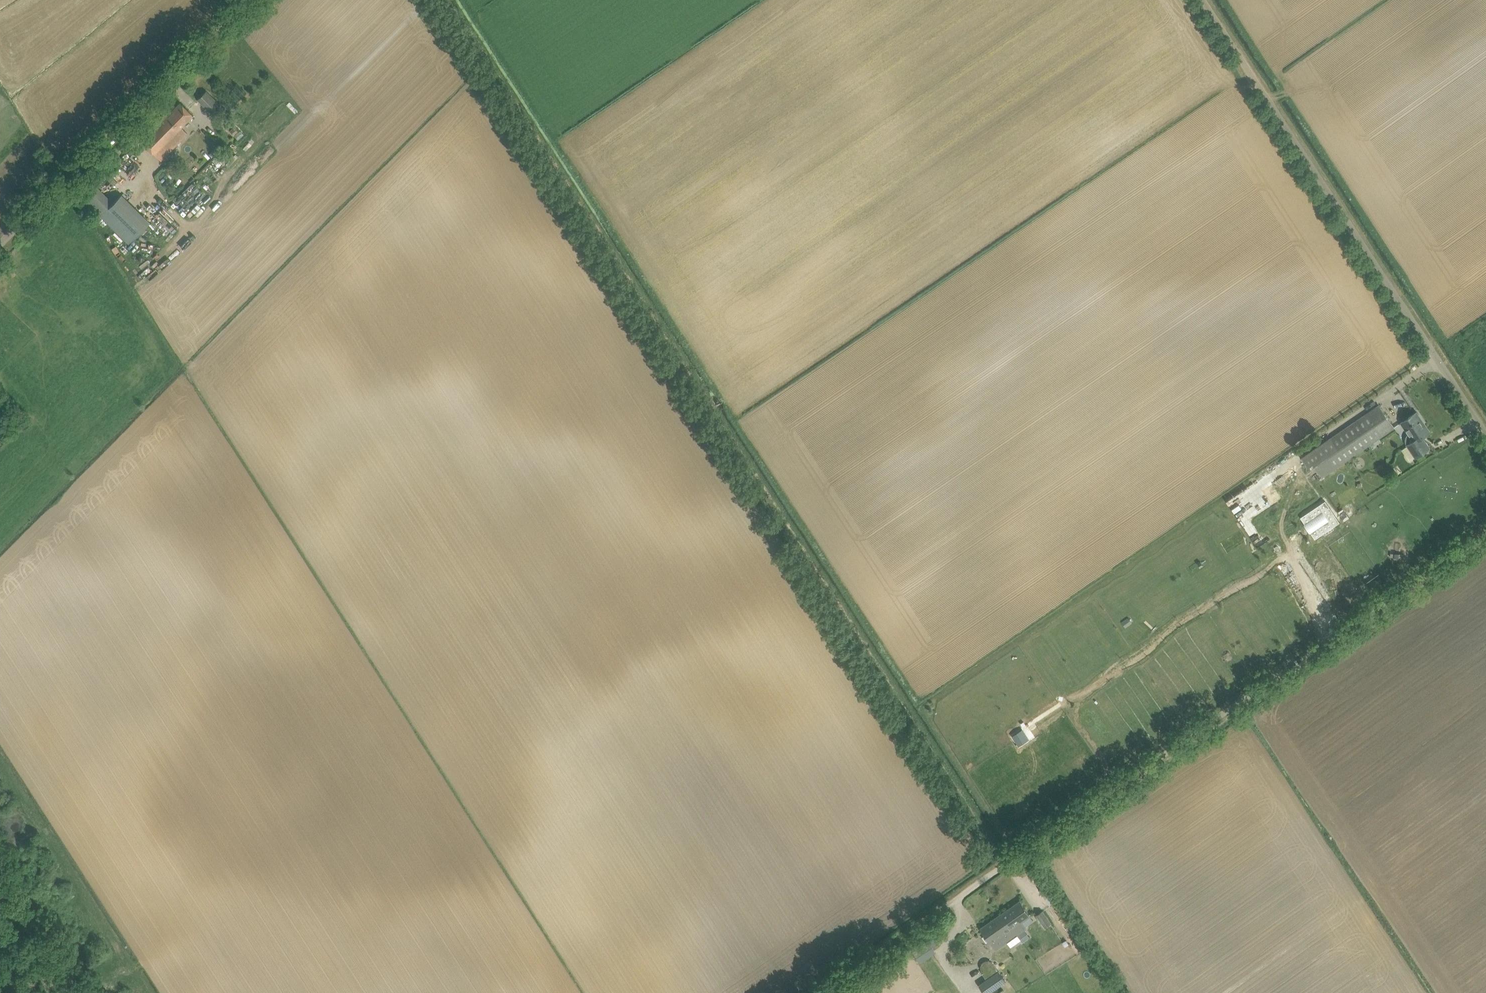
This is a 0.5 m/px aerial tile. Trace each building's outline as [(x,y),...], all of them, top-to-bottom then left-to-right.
[(219,103),(213,98),(206,91),(197,99),(210,112),(219,103)] [(193,115),(187,109),(180,102),(167,116),(165,114),(140,139),(147,146),(161,160),(188,133),(181,127),(193,115)] [(121,194),(100,216),(129,244),(150,222),(121,194)] [(1322,476),(1386,433),(1394,427),(1379,405),(1319,445),(1302,457),(1308,465),(1313,463),(1322,476)] [(1422,436),(1429,432),(1424,424),(1423,425),(1415,413),(1401,423),(1408,433),(1407,435),(1406,439),(1406,442),(1407,444),(1413,440),(1415,441),(1422,436)] [(1430,447),(1422,436),(1415,441),(1413,440),(1407,444),(1406,445),(1407,446),(1402,449),(1405,454),(1406,453),(1410,460),(1415,457),(1430,447)] [(1039,887),(1046,904),(1057,900),(1049,883),(1039,887)] [(1031,915),(1026,908),(1020,900),(1002,913),(1017,935),(1026,928),(1021,921),(1031,915)] [(1045,927),(1051,923),(1042,911),(1037,915),(1045,927)] [(995,950),(1017,935),(1002,913),(980,928),(995,950)] [(985,992),(989,992),(1007,981),(999,970),(992,962),(989,960),(986,960),(983,962),(981,965),(981,968),(983,972),(982,973),(986,979),(979,984),(985,992)]
